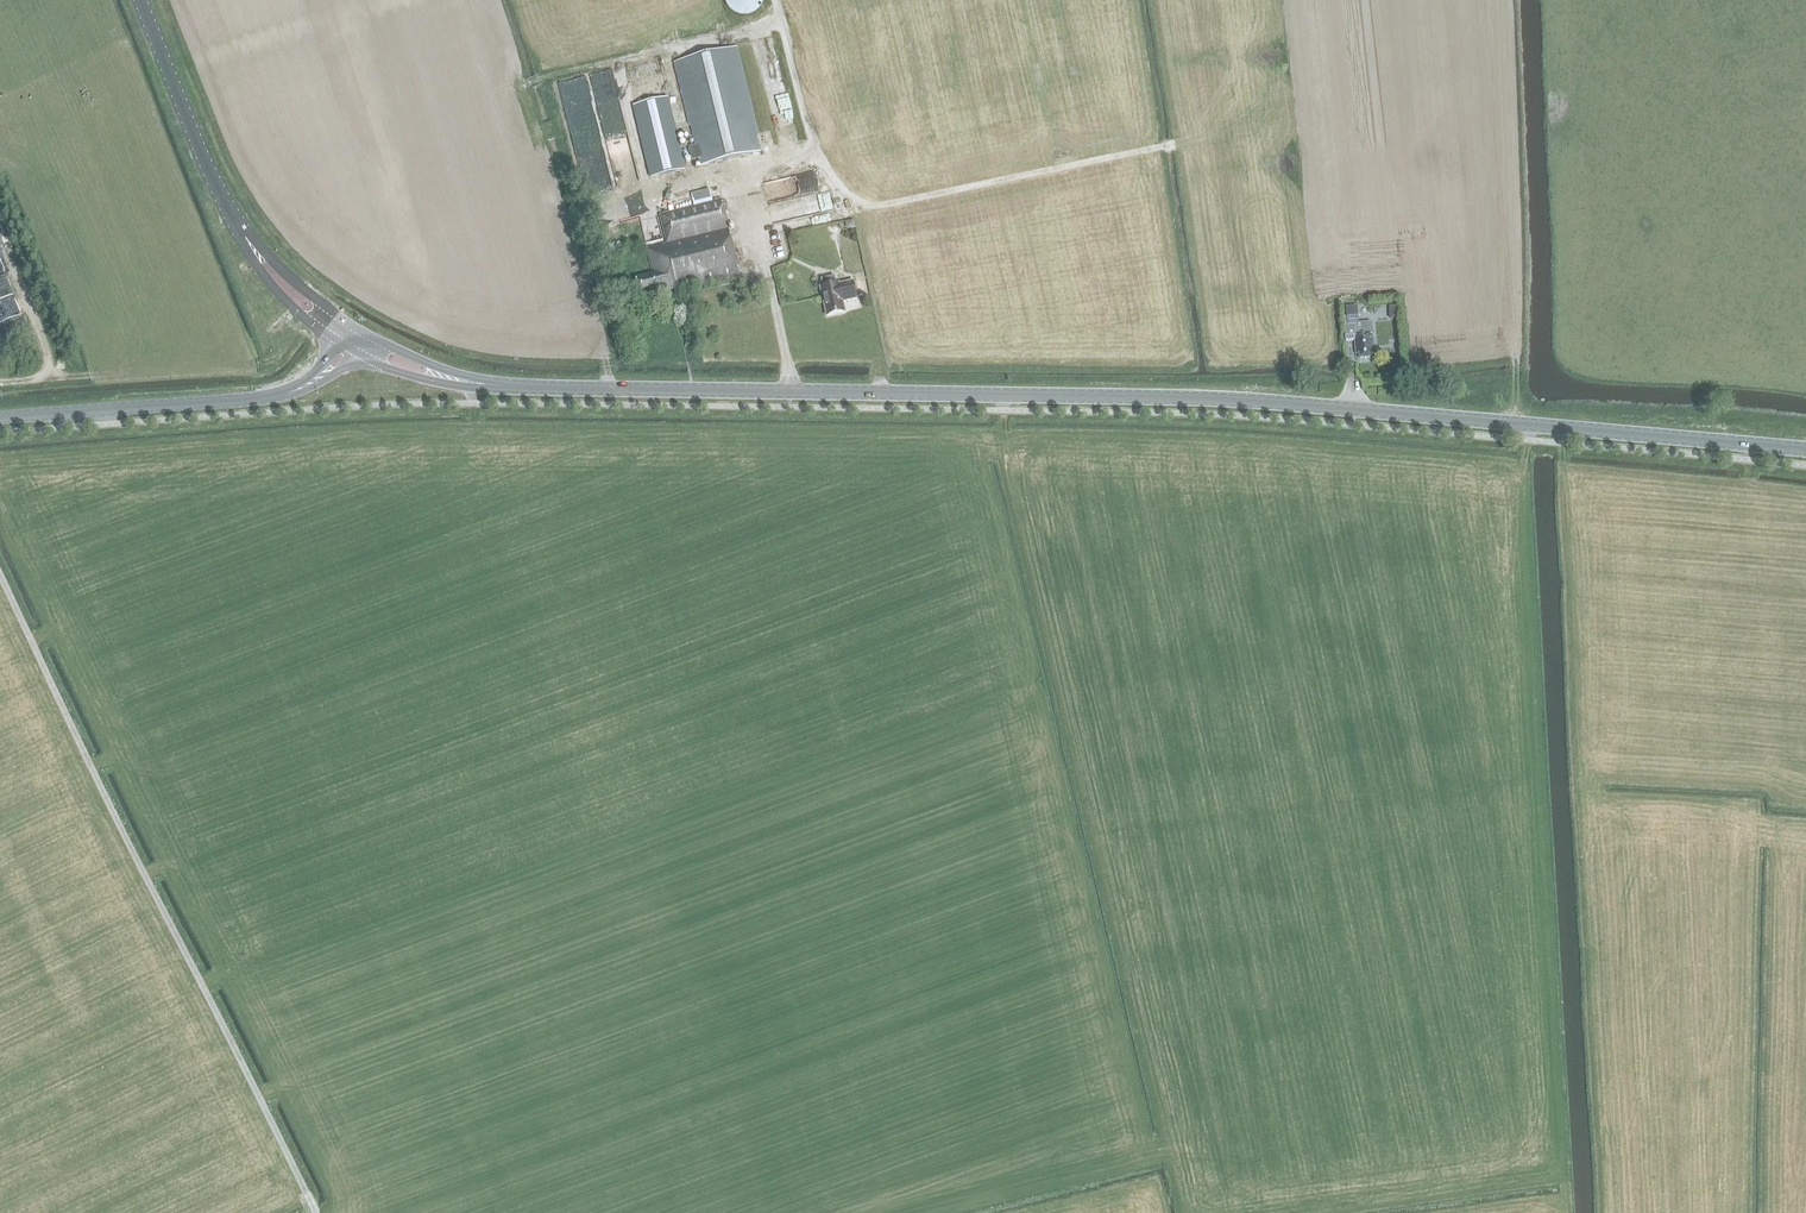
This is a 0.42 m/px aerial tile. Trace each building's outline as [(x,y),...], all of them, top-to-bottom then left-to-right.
[(725,3),(728,8),(733,13),(738,16),(744,17),(750,16),(756,13),(760,8),(763,3),(764,0),(725,0),(725,3)] [(758,152),(733,48),(672,63),(692,146),(687,147),(690,161),(696,160),(697,167),(758,152)] [(687,170),(669,97),(633,106),(651,179),(687,170)] [(817,191),(814,173),(764,181),(767,199),(817,191)] [(817,204),(829,202),(828,193),(816,195),(817,204)] [(739,276),(719,200),(660,215),(667,243),(646,248),(652,274),(636,278),(640,296),(673,287),(674,293),(739,276)] [(854,296),(849,279),(836,282),(835,281),(817,285),(824,313),(842,309),(840,299),(854,296)] [(1358,324),(1356,305),(1345,306),(1346,325),(1343,325),(1345,342),(1354,341),(1355,356),(1358,355),(1359,360),(1370,359),(1370,355),(1373,355),(1370,322),(1358,324)] [(1389,306),(1389,319),(1399,318),(1399,306),(1389,306)]
